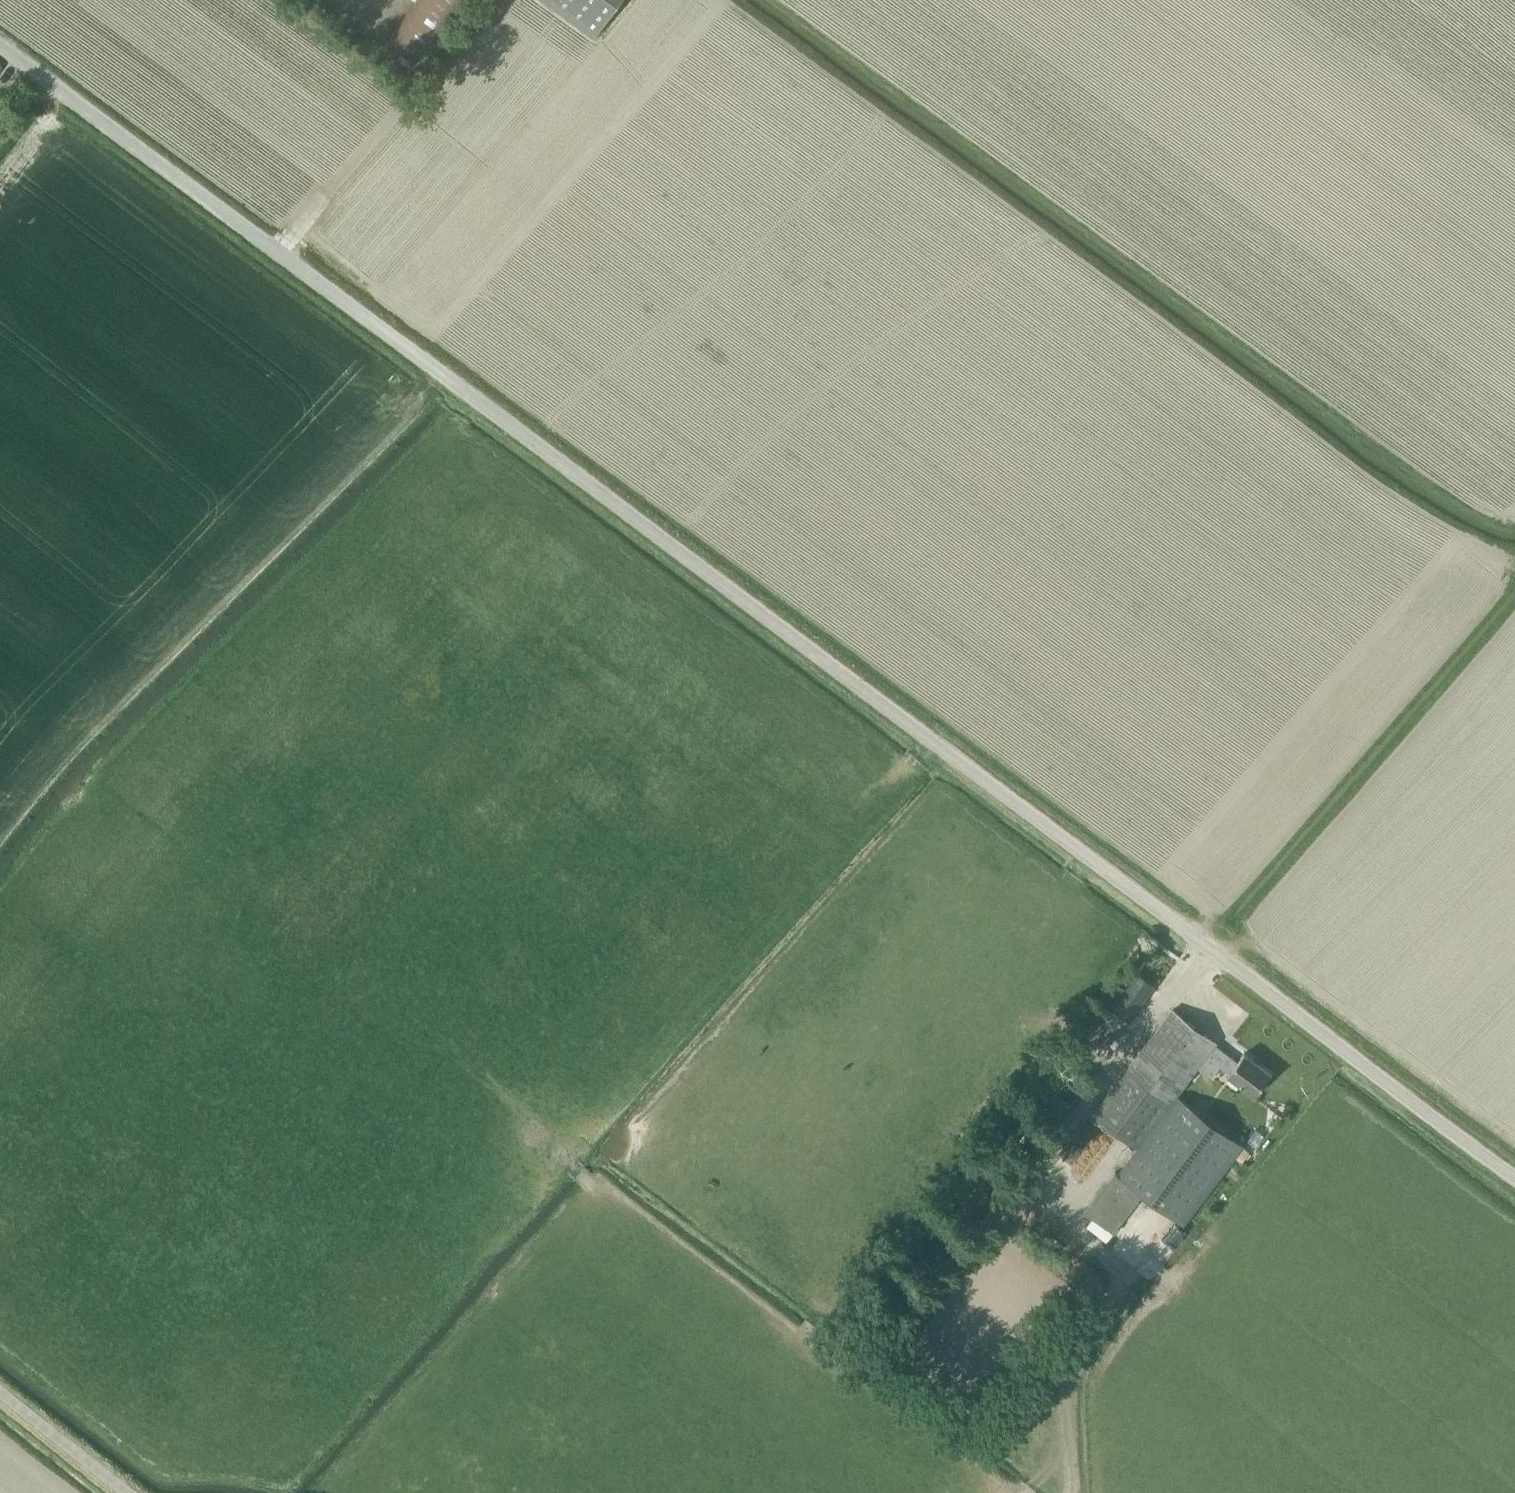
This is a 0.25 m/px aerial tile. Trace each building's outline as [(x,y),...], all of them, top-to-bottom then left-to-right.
[(387,43),(422,70),(472,0),(419,0),(417,2),(387,43)] [(621,0),(546,0),(595,36),(621,0)] [(1135,970),(1109,1006),(1130,1022),(1157,986),(1135,970)] [(1217,1042),(1182,1016),(1173,1009),(1093,1114),(1137,1148),(1117,1174),(1114,1171),(1084,1210),(1112,1233),(1143,1194),(1184,1224),(1244,1145),(1177,1095),(1199,1066),(1212,1076),(1220,1066),(1229,1072),(1228,1074),(1255,1094),(1271,1072),(1244,1052),(1238,1061),(1215,1044),(1217,1042)]
